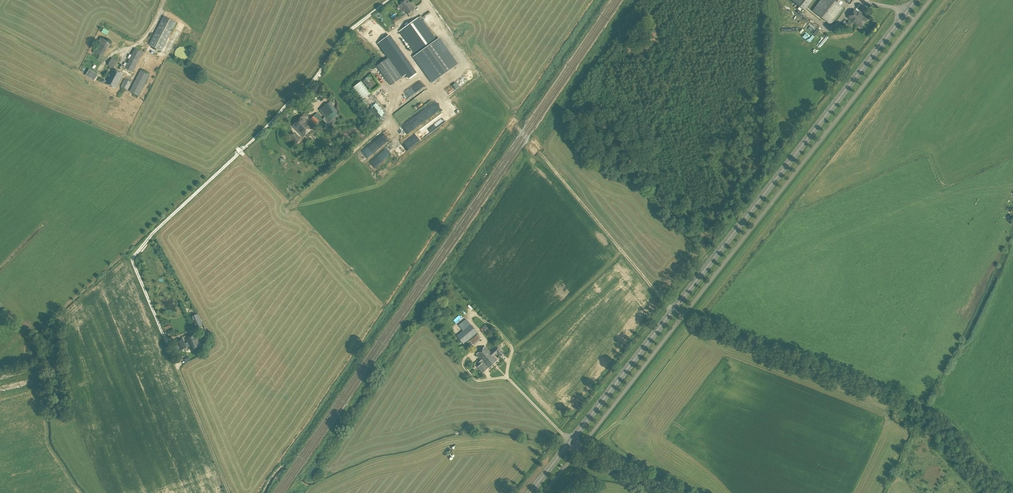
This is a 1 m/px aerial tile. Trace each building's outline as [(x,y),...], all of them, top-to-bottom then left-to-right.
[(408,0),(407,0),(401,4),(411,17),(414,15),(411,12),(414,9),(408,0)] [(803,8),(809,0),(792,0),(803,8)] [(833,0),(830,0),(818,15),(830,25),(843,8),(838,4),(833,0)] [(848,18),(861,28),(867,19),(861,15),(864,10),(865,8),(860,3),(856,7),(860,10),(858,12),(855,10),(848,18)] [(159,23),(150,43),(164,49),(176,20),(161,13),(157,22),(159,23)] [(457,64),(439,38),(436,40),(421,19),(423,18),(421,15),(399,31),(416,55),(414,56),(433,82),(457,64)] [(807,18),(802,23),(807,27),(811,22),(807,18)] [(378,44),(381,48),(393,39),(390,35),(378,44)] [(103,46),(107,47),(110,39),(101,36),(95,52),(101,54),(102,49),(103,46)] [(409,76),(417,71),(399,45),(387,53),(388,55),(377,63),(391,84),(407,73),(409,76)] [(118,61),(112,58),(108,66),(114,68),(118,61)] [(150,72),(152,67),(153,68),(154,66),(148,63),(145,69),(150,72)] [(141,94),(150,71),(140,68),(135,81),(125,77),(122,87),(141,94)] [(95,81),(98,75),(89,69),(85,75),(95,81)] [(106,83),(116,89),(123,74),(113,69),(106,83)] [(366,78),(363,81),(369,88),(372,86),(368,81),(370,79),(368,76),(366,78)] [(464,83),(462,80),(454,85),(456,89),(464,83)] [(381,90),(375,96),(386,107),(392,102),(381,90)] [(319,110),(328,122),(337,115),(328,103),(319,110)] [(400,119),(410,114),(407,110),(398,114),(400,119)] [(311,120),(316,125),(323,119),(317,113),(311,120)] [(292,126),(303,138),(314,128),(303,116),(292,126)] [(421,122),(415,117),(405,128),(410,133),(421,122)] [(291,137),(297,143),(300,140),(294,133),(291,137)] [(197,328),(202,325),(198,314),(192,316),(197,328)] [(467,320),(459,326),(464,332),(466,335),(474,328),(471,324),(467,320)] [(464,332),(458,336),(460,339),(464,343),(477,333),(474,328),(466,335),(464,332)] [(179,341),(182,349),(187,347),(189,346),(191,350),(200,346),(196,334),(186,338),(188,342),(185,344),(183,339),(179,341)] [(469,340),(473,345),(481,339),(477,334),(469,340)] [(482,360),(488,368),(497,360),(493,357),(490,353),(485,347),(477,354),(482,360)] [(490,353),(493,357),(498,353),(501,357),(504,355),(497,347),(490,353)] [(488,368),(482,360),(480,362),(482,364),(478,367),(483,373),(488,368)]
